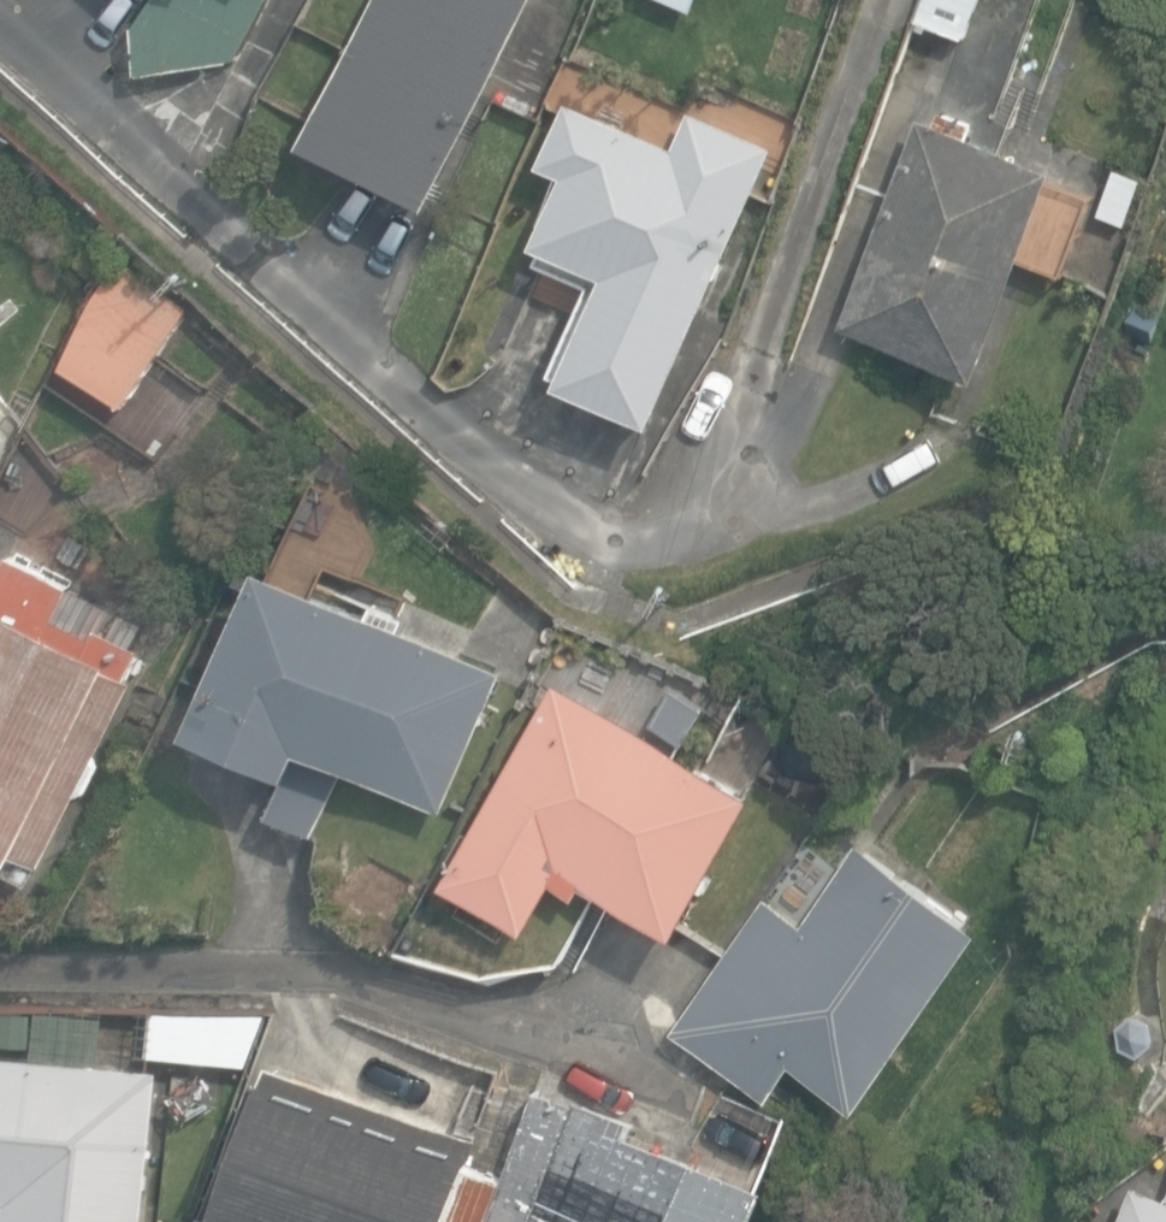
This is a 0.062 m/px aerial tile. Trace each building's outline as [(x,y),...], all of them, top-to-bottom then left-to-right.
[(140,75),(236,61),(267,0),(152,0),(135,27),(140,75)] [(434,204),(533,0),(380,0),(310,143),(434,204)] [(962,30),(972,0),(914,0),(911,11),(962,30)] [(556,372),(654,412),(771,132),(685,97),(671,131),(565,87),(538,150),(562,160),(533,231),(603,260),(556,372)] [(837,316),(975,370),(1022,247),(1059,261),(1088,185),(1046,169),(1050,160),(965,126),(970,112),(936,98),(929,114),(917,109),(837,316)] [(1114,166),(1095,220),(1125,231),(1145,177),(1114,166)] [(75,339),(141,383),(190,308),(119,252),(75,339)] [(35,881),(135,679),(133,678),(147,649),(137,644),(147,625),(71,587),(73,583),(13,553),(0,578),(0,864),(35,881)] [(271,815),(317,835),(346,766),(447,809),(506,672),(395,625),(400,613),(380,604),(375,616),(266,569),(195,733),(289,773),(271,815)] [(589,881),(682,933),(760,794),(560,682),(446,885),(528,931),(556,882),(581,896),(585,888),(589,881)] [(791,1048),(856,1093),(980,914),(857,829),(799,912),(761,885),(667,1020),(764,1086),(791,1048)] [(1141,1045),(1157,1031),(1154,1011),(1135,1004),(1119,1017),(1122,1037),(1141,1045)] [(37,1013),(0,1011),(0,1042),(35,1043),(37,1013)] [(248,1063),(266,1016),(154,1011),(152,1058),(248,1063)] [(160,1071),(0,1055),(0,1198),(13,1200),(11,1221),(145,1221),(160,1071)] [(769,1186),(630,1137),(636,1121),(540,1090),(509,1177),(471,1164),(473,1158),(268,1085),(223,1209),(260,1221),(494,1221),(495,1218),(506,1221),(546,1221),(550,1209),(585,1221),(756,1221),(769,1186)] [(1129,1175),(1115,1214),(1099,1208),(1093,1221),(1165,1221),(1165,1189),(1129,1175)]
